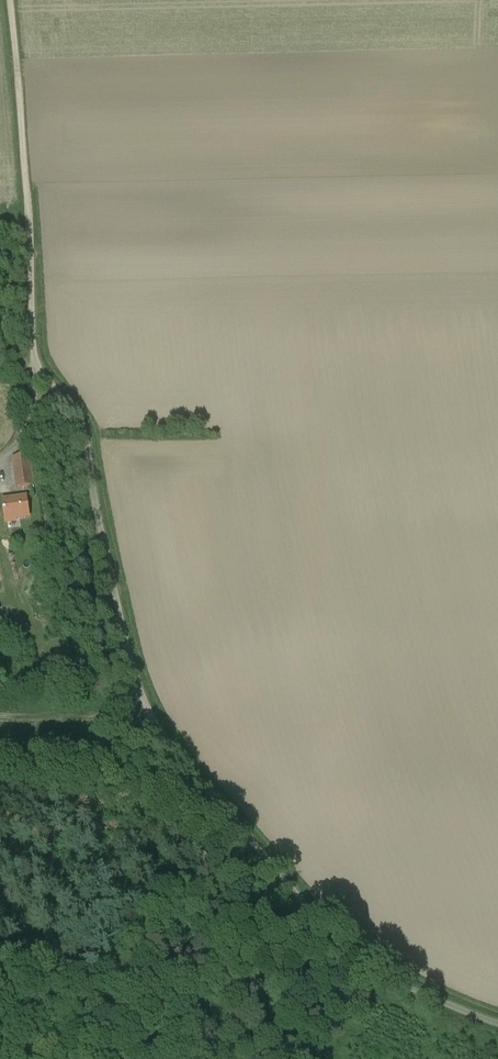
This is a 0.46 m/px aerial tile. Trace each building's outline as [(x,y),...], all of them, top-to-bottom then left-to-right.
[(27,455),(15,456),(17,470),(29,469),(27,455)] [(29,469),(17,470),(19,488),(31,486),(29,469)] [(27,498),(3,501),(4,512),(6,512),(7,520),(29,517),(27,498)] [(51,668),(42,671),(46,687),(56,685),(51,668)]
